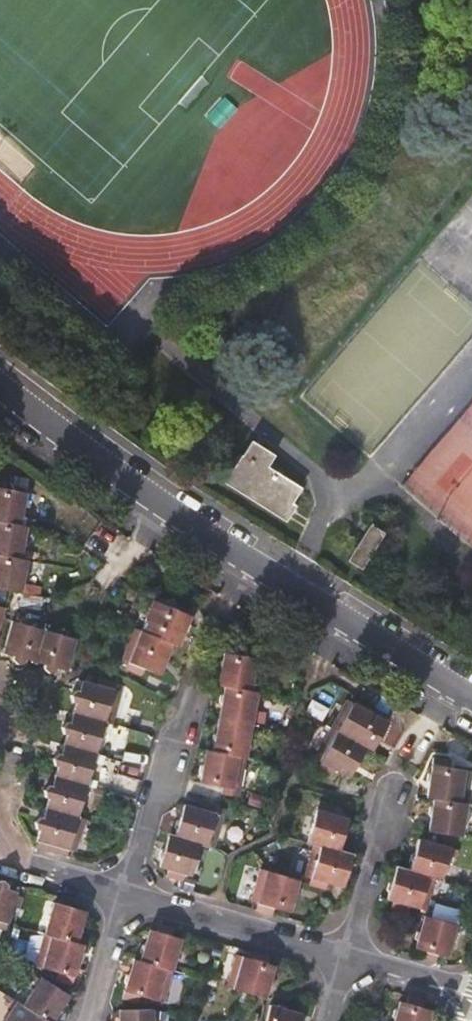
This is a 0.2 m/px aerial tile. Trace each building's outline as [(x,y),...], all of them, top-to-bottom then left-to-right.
[(274,463),(251,448),(241,463),(240,463),(233,473),(234,475),(224,491),(283,527),(293,512),(290,509),(299,495),(266,475),(274,463)] [(26,526),(21,525),(26,493),(0,488),(0,589),(12,591),(15,590),(24,559),(21,559),(26,526)] [(347,562),(362,570),(384,535),(369,526),(347,562)] [(27,560),(24,559),(15,590),(12,591),(21,593),(27,560)] [(193,610),(156,596),(142,630),(135,629),(122,660),(129,663),(126,670),(142,676),(144,669),(160,675),(165,661),(169,659),(171,654),(170,650),(173,644),(179,646),(183,634),(188,631),(190,625),(189,621),(193,610)] [(76,639),(12,621),(3,653),(18,658),(16,664),(23,662),(24,659),(44,665),(43,668),(48,673),(50,667),(67,671),(76,639)] [(242,648),(226,645),(223,658),(220,660),(218,668),(221,671),(218,685),(224,687),(224,693),(220,695),(219,702),(221,705),(216,733),(213,735),(212,741),(214,744),(213,751),(206,750),(204,765),(201,767),(199,774),(201,776),(200,783),(223,787),(222,794),(238,797),(264,659),(241,656),(242,648)] [(53,759),(54,766),(57,767),(50,793),(44,791),(46,798),(48,799),(41,824),(37,823),(35,822),(37,829),(39,830),(37,840),(52,844),(51,852),(67,857),(70,850),(75,851),(84,819),(79,817),(105,723),(112,724),(121,692),(115,690),(116,683),(100,679),(98,685),(82,682),(78,697),(71,696),(73,703),(75,703),(68,729),(62,728),(63,735),(66,736),(60,760),(53,759)] [(347,700),(338,717),(314,758),(329,766),(349,778),(356,765),(360,764),(363,757),(363,754),(366,749),(371,752),(379,739),(382,738),(386,732),(385,729),(388,723),(347,700)] [(450,760),(433,758),(431,772),(428,774),(427,781),(429,783),(427,798),(433,799),(433,806),(430,808),(429,815),(431,818),(429,832),(462,837),(471,771),(449,767),(450,760)] [(366,790),(324,778),(316,807),(348,816),(353,797),(363,799),(366,790)] [(159,867),(168,870),(185,875),(190,877),(201,844),(214,847),(225,809),(209,804),(207,811),(184,805),(180,819),(177,821),(176,827),(177,829),(175,836),(169,835),(164,850),(161,851),(159,857),(161,861),(159,867)] [(349,819),(317,811),(307,842),(314,844),(305,876),(311,878),(309,885),(326,889),(328,883),(343,887),(345,881),(348,880),(350,872),(348,869),(353,854),(339,851),(341,845),(345,843),(346,836),(345,833),(349,819)] [(51,852),(52,844),(37,840),(35,847),(51,852)] [(451,849),(419,840),(416,853),(412,855),(410,862),(412,865),(410,871),(397,867),(393,882),(389,885),(387,890),(389,892),(387,900),(394,902),(392,908),(408,913),(410,906),(426,911),(435,879),(442,881),(451,849)] [(290,912),(292,906),(294,905),(295,905),(297,897),(296,894),(300,880),(287,877),(261,869),(251,902),(258,904),(256,911),(272,915),(274,909),(290,912)] [(185,875),(168,870),(166,877),(183,881),(185,875)] [(0,880),(0,928),(5,929),(12,906),(19,907),(22,897),(16,895),(17,890),(1,886),(2,880),(0,880)] [(86,911),(54,901),(35,965),(58,972),(57,979),(72,984),(76,970),(79,969),(81,963),(80,959),(84,945),(77,942),(78,937),(82,935),(84,929),(82,925),(86,911)] [(422,950),(438,955),(447,957),(457,925),(425,916),(421,930),(418,932),(416,938),(417,942),(416,949),(422,950)] [(156,931),(173,936),(174,928),(158,924),(156,931)] [(141,960),(134,958),(130,974),(127,975),(124,982),(126,985),(123,997),(139,1003),(141,995),(164,1002),(182,939),(173,936),(156,931),(150,929),(146,943),(143,946),(141,952),(142,954),(141,960)] [(422,950),(420,957),(436,962),(438,955),(422,950)] [(270,957),(255,952),(252,959),(236,954),(227,987),(266,997),(270,984),(273,982),(275,975),(273,972),(275,965),(269,963),(270,957)] [(41,978),(23,1005),(18,1001),(5,1020),(53,1020),(55,1018),(58,1018),(62,1012),(62,1008),(69,995),(41,978)] [(423,1008),(425,1001),(409,996),(407,1004),(423,1008)] [(407,1004),(400,1002),(398,1008),(395,1010),(394,1016),(395,1019),(394,1020),(429,1020),(432,1011),(423,1008),(407,1004)] [(280,1005),(277,1007),(265,1004),(260,1020),(300,1020),(303,1014),(288,1010),(285,1007),(280,1005)] [(153,1009),(119,1009),(120,1020),(153,1020),(153,1009)]
